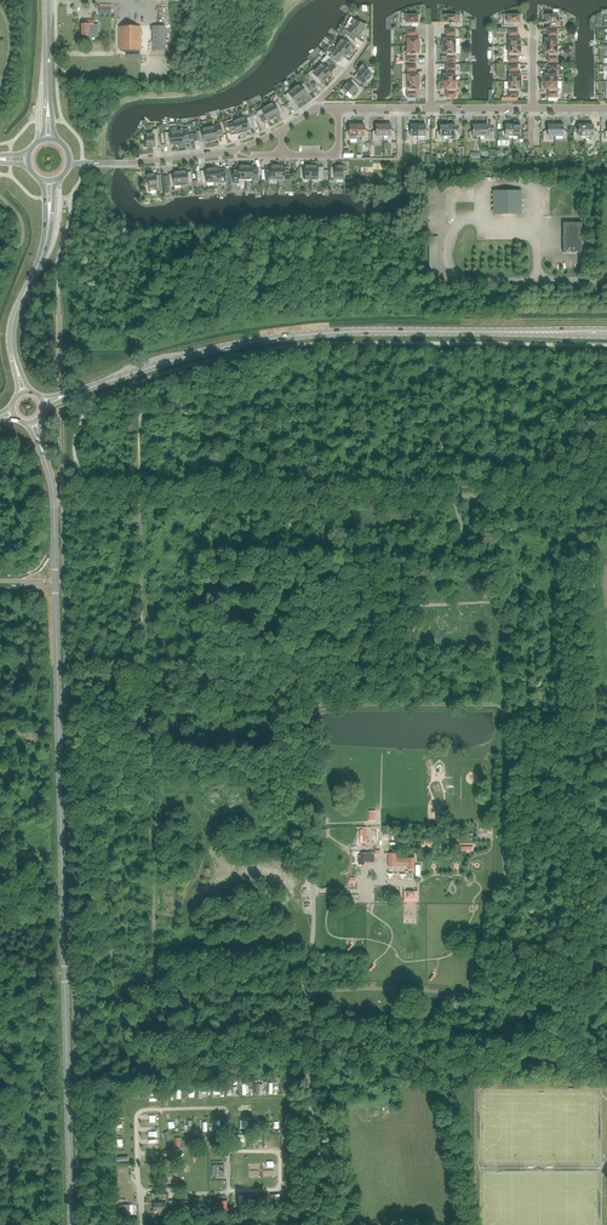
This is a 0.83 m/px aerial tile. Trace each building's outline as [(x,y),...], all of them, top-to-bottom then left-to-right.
[(406,20),(401,20),(401,27),(409,27),(409,23),(418,23),(418,20),(419,20),(420,15),(415,14),(415,15),(406,15),(406,20)] [(443,15),(443,20),(444,20),(444,23),(453,23),(453,27),(461,27),(461,23),(456,23),(456,15),(447,15),(447,14),(443,15)] [(507,20),(503,20),(503,27),(511,26),(511,23),(519,23),(519,20),(520,20),(521,15),(517,14),(517,15),(507,15),(507,20)] [(549,14),(544,15),(545,20),(546,20),(546,23),(550,23),(550,26),(555,26),(562,26),(562,20),(558,20),(558,15),(549,15),(549,14)] [(359,31),(361,33),(367,24),(362,21),(361,23),(355,19),(351,26),(347,24),(345,27),(357,35),(359,31)] [(97,24),(93,24),(93,20),(81,20),(82,24),(81,24),(82,35),(89,35),(94,35),(94,36),(97,36),(97,24)] [(120,51),(141,50),(140,26),(119,27),(120,51)] [(165,26),(152,26),(153,51),(166,51),(165,26)] [(419,42),(419,39),(414,39),(414,36),(416,36),(416,30),(407,30),(407,46),(421,46),(420,42),(419,42)] [(441,46),(455,46),(455,30),(446,30),(446,36),(448,36),(448,39),(443,39),(443,42),(442,42),(441,46)] [(509,46),(523,46),(522,42),(521,42),(521,39),(516,39),(516,36),(518,36),(518,30),(509,30),(509,46)] [(543,46),(557,46),(557,30),(548,30),(548,36),(549,36),(549,39),(545,39),(545,42),(544,42),(543,46)] [(339,44),(349,52),(353,46),(351,44),(354,40),(346,35),(339,44)] [(344,58),(349,52),(339,44),(331,54),(339,60),(342,56),(344,58)] [(420,51),(421,46),(407,46),(407,62),(416,62),(416,56),(414,56),(414,54),(419,54),(419,51),(420,51)] [(441,46),(442,51),(443,51),(443,54),(448,54),(448,56),(446,56),(446,62),(455,62),(455,46),(441,46)] [(509,46),(509,62),(518,62),(518,56),(516,56),(516,53),(521,54),(521,50),(522,50),(523,46),(509,46)] [(557,62),(557,46),(543,46),(544,50),(545,50),(545,53),(549,53),(549,56),(548,56),(548,62),(557,62)] [(335,65),(329,59),(324,64),(323,63),(318,68),(327,77),(332,72),(330,70),(335,65)] [(364,64),(357,72),(359,74),(356,78),(363,84),(366,81),(368,82),(373,76),(366,70),(368,68),(364,64)] [(421,82),(420,77),(419,77),(419,74),(414,74),(414,72),(416,72),(416,66),(407,66),(407,82),(421,82)] [(441,82),(455,82),(455,66),(446,66),(446,72),(448,72),(448,74),(443,74),(443,77),(442,77),(441,82)] [(509,82),(523,82),(522,77),(521,77),(521,74),(516,74),(516,72),(518,72),(518,66),(509,66),(509,82)] [(543,82),(557,82),(557,66),(548,66),(548,71),(549,72),(549,74),(545,74),(545,77),(544,77),(543,82)] [(327,77),(318,68),(317,67),(312,72),(311,71),(308,74),(317,83),(320,80),(322,82),(327,77)] [(348,82),(342,90),(346,94),(348,92),(354,98),(362,89),(353,81),(351,84),(348,82)] [(420,86),(421,82),(407,82),(407,97),(416,97),(416,92),(414,92),(414,89),(419,89),(419,86),(420,86)] [(455,82),(441,82),(442,86),(443,86),(443,89),(448,89),(448,92),(446,92),(446,97),(455,97),(455,82)] [(522,86),(523,82),(509,82),(509,97),(518,97),(518,92),(516,92),(516,89),(521,89),(521,86),(522,86)] [(548,97),(557,97),(557,82),(543,82),(544,86),(545,86),(545,89),(549,89),(549,92),(548,92),(548,97)] [(294,89),(302,99),(307,95),(306,93),(309,90),(304,83),(301,86),(300,85),(294,89)] [(296,103),(302,99),(294,89),(285,96),(291,103),(294,101),(296,103)] [(268,107),(274,118),(280,114),(279,112),(282,110),(278,102),(275,104),(274,103),(268,107)] [(267,121),(274,118),(268,107),(257,112),(262,121),(266,118),(267,121)] [(239,120),(243,132),(250,129),(249,127),(253,125),(250,117),(246,119),(246,117),(239,120)] [(228,122),(227,123),(231,133),(232,133),(236,131),(237,134),(243,132),(239,120),(232,122),(232,121),(228,122)] [(357,136),(357,123),(351,124),(351,125),(349,125),(349,132),(346,132),(346,139),(357,139),(357,136)] [(362,125),(362,124),(357,123),(357,136),(361,136),(361,141),(368,141),(368,132),(364,132),(364,125),(362,125)] [(379,136),(383,136),(383,123),(378,124),(378,125),(376,125),(376,132),(372,132),(372,141),(379,141),(379,136)] [(383,123),(383,136),(388,136),(388,139),(394,139),(394,132),(391,132),(391,125),(389,125),(389,124),(383,123)] [(413,136),(418,136),(418,123),(412,124),(412,125),(410,125),(410,132),(407,132),(407,140),(410,140),(410,139),(413,139),(413,136)] [(418,123),(418,136),(425,136),(425,139),(429,139),(429,132),(425,132),(425,125),(423,125),(423,124),(418,123)] [(443,136),(447,136),(447,123),(442,124),(442,125),(440,125),(440,132),(436,132),(436,139),(443,139),(443,136)] [(452,139),(458,139),(458,132),(455,132),(455,125),(453,125),(453,124),(447,123),(447,136),(452,136),(452,139)] [(469,132),(469,139),(473,139),(477,139),(477,136),(480,136),(480,123),(475,124),(475,125),(473,125),(473,132),(469,132)] [(495,132),(491,132),(488,132),(488,125),(485,125),(485,124),(480,123),(480,136),(484,136),(485,139),(495,139),(495,132)] [(508,136),(513,136),(513,123),(508,124),(508,125),(505,125),(505,132),(498,132),(498,141),(508,141),(508,136)] [(517,139),(524,139),(524,132),(520,132),(520,125),(518,125),(518,124),(513,123),(513,136),(517,136),(517,139)] [(551,136),(555,136),(555,123),(550,124),(550,125),(548,125),(548,132),(543,132),(543,140),(551,140),(551,136)] [(555,123),(555,136),(563,136),(563,139),(566,139),(566,132),(563,132),(563,125),(560,125),(560,124),(555,123)] [(581,136),(585,136),(586,123),(580,124),(580,125),(578,125),(578,132),(573,132),(573,141),(581,141),(581,136)] [(586,123),(585,136),(590,136),(590,141),(598,141),(598,132),(593,132),(593,125),(591,125),(591,124),(586,123)] [(215,127),(208,128),(211,141),(218,139),(217,136),(222,135),(220,124),(215,125),(215,127)] [(204,142),(211,141),(208,128),(201,130),(202,131),(198,132),(200,140),(203,139),(204,142)] [(189,141),(188,132),(189,132),(189,129),(183,129),(183,131),(177,132),(178,145),(185,144),(185,141),(189,141)] [(144,148),(155,147),(155,144),(158,144),(157,130),(153,130),(153,132),(146,133),(146,142),(144,142),(144,148)] [(171,145),(178,145),(177,132),(165,133),(166,143),(171,142),(171,145)] [(233,169),(233,182),(234,182),(238,182),(238,179),(245,179),(245,166),(242,166),(238,166),(238,169),(234,169),(233,169)] [(245,166),(245,179),(252,179),(252,181),(257,181),(257,178),(257,169),(252,169),(252,166),(249,166),(245,166)] [(277,179),(278,166),(274,166),(270,166),(270,169),(265,169),(265,179),(277,179)] [(278,166),(277,179),(277,180),(285,180),(285,179),(290,179),(290,169),(285,169),(285,166),(281,166),(278,166)] [(311,179),(311,166),(307,166),(304,166),(304,169),(300,169),(300,178),(304,178),(304,179),(311,179)] [(311,166),(311,179),(318,179),(318,178),(323,178),(323,169),(318,169),(318,166),(315,166),(311,166)] [(345,171),(345,166),(335,166),(335,169),(331,169),(331,181),(335,181),(335,179),(343,179),(343,171),(345,171)] [(202,183),(213,182),(212,168),(208,169),(205,170),(205,173),(201,173),(202,183)] [(225,171),(223,171),(219,171),(219,168),(216,169),(215,168),(212,168),(213,182),(213,184),(221,183),(226,182),(225,171)] [(170,186),(181,185),(180,171),(176,172),(176,173),(173,173),(173,176),(169,176),(170,186)] [(180,171),(181,185),(188,184),(188,183),(192,182),(191,174),(187,174),(187,172),(183,172),(183,171),(180,171)] [(156,177),(156,174),(146,175),(146,181),(149,181),(150,190),(157,189),(157,191),(162,191),(160,177),(156,177)] [(522,191),(494,191),(493,191),(493,214),(522,214),(522,191)] [(550,214),(563,214),(563,196),(550,196),(550,214)] [(563,222),(563,251),(563,253),(582,253),(582,222),(563,222)] [(429,268),(438,268),(438,237),(429,237),(429,268)] [(359,855),(359,864),(364,864),(364,862),(374,862),(374,853),(361,853),(361,855),(359,855)] [(389,854),(388,866),(396,867),(396,866),(408,866),(408,869),(414,869),(415,858),(408,858),(408,859),(396,859),(396,854),(389,854)] [(418,892),(404,891),(404,901),(417,901),(418,892)] [(142,1160),(147,1160),(148,1158),(152,1158),(152,1152),(142,1151),(142,1160)] [(212,1177),(218,1177),(225,1177),(225,1165),(212,1165),(212,1177)] [(115,1208),(111,1208),(111,1216),(125,1216),(124,1201),(115,1201),(115,1208)] [(166,1211),(167,1202),(153,1202),(153,1211),(166,1211)]
